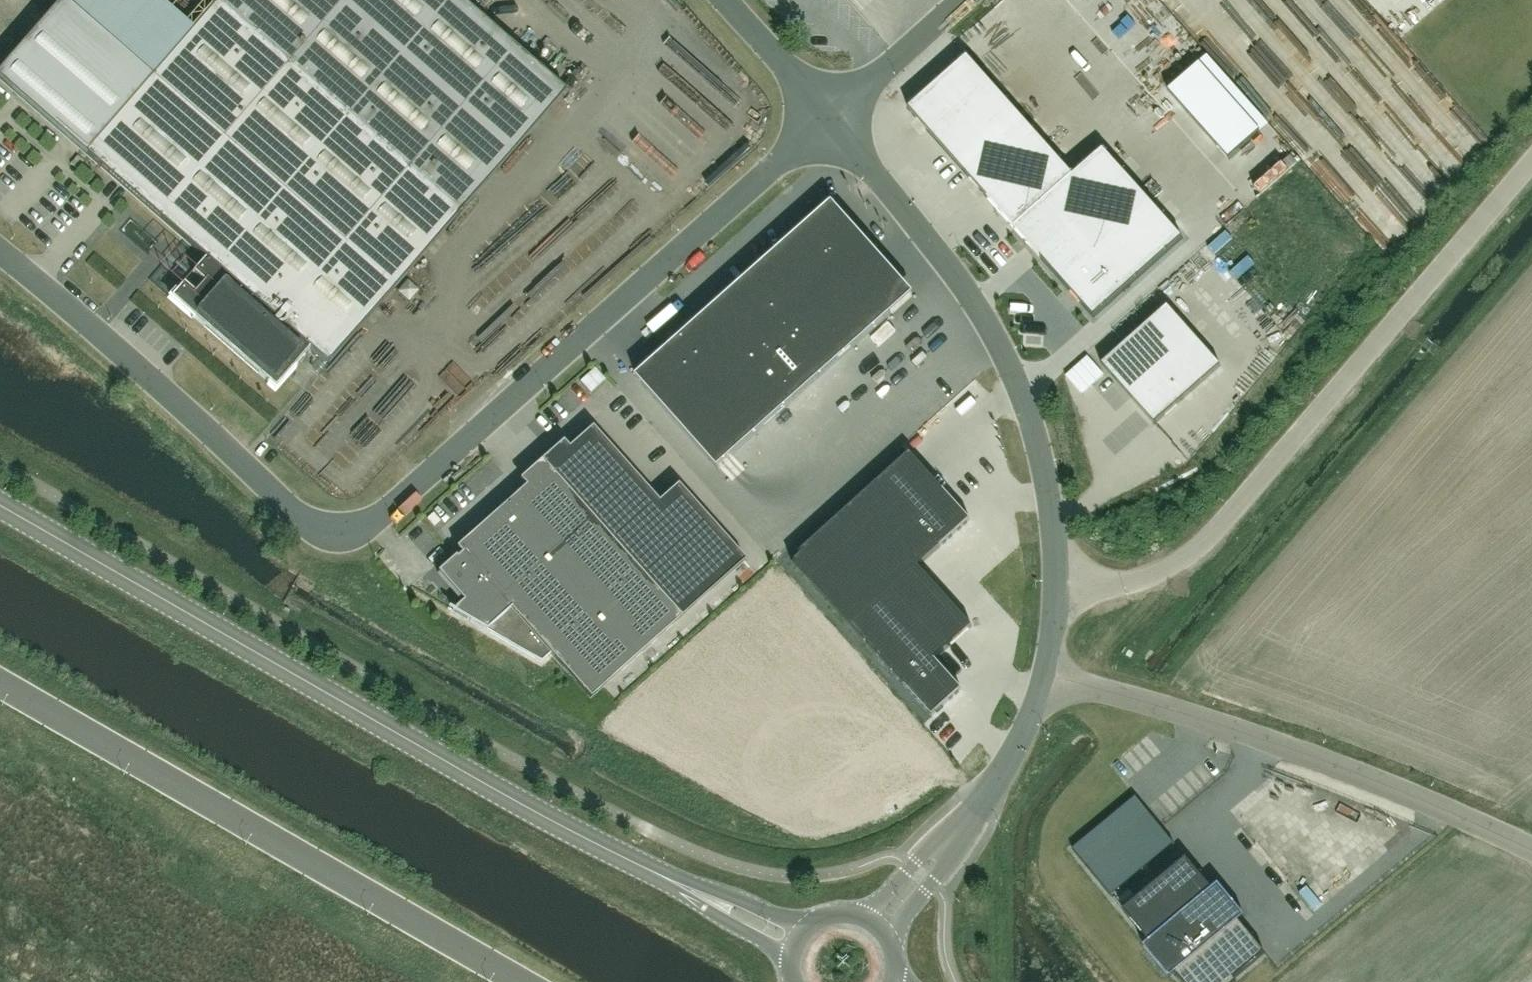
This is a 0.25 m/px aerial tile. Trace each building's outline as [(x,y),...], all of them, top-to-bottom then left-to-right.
[(85,154),(205,259),(192,273),(204,283),(195,293),(184,283),(171,298),(275,389),(310,350),(328,366),(566,92),(460,0),(220,0),(85,154)] [(968,56),(908,109),(1014,229),(1074,176),(1073,175),(968,56)] [(1201,63),(1169,90),(1229,160),(1261,133),(1201,63)] [(711,88),(716,81),(697,68),(693,75),(711,88)] [(1074,176),(1014,229),(1094,319),(1183,239),(1103,149),(1073,175),(1074,176)] [(636,378),(717,469),(890,315),(850,270),(875,248),(834,202),(636,378)] [(1168,307),(1101,366),(1155,425),(1221,366),(1168,307)] [(1087,357),(1064,377),(1080,395),(1103,375),(1087,357)] [(590,699),(681,618),(745,561),(678,485),(659,502),(592,427),(547,467),(456,548),(462,554),(457,558),(456,556),(438,572),(463,601),(452,611),(541,662),(551,654),(590,699)] [(971,521),(910,454),(792,561),(932,717),(962,690),(935,660),(972,627),(919,568),(971,521)] [(1088,855),(1150,806),(1133,786),(1072,836),(1088,855)] [(1321,833),(1305,846),(1315,858),(1331,845),(1321,833)] [(1239,922),(1245,917),(1218,885),(1212,890),(1188,857),(1124,910),(1123,911),(1149,942),(1143,947),(1170,979),(1176,974),(1182,981),(1237,981),(1234,979),(1265,953),(1239,922)]
